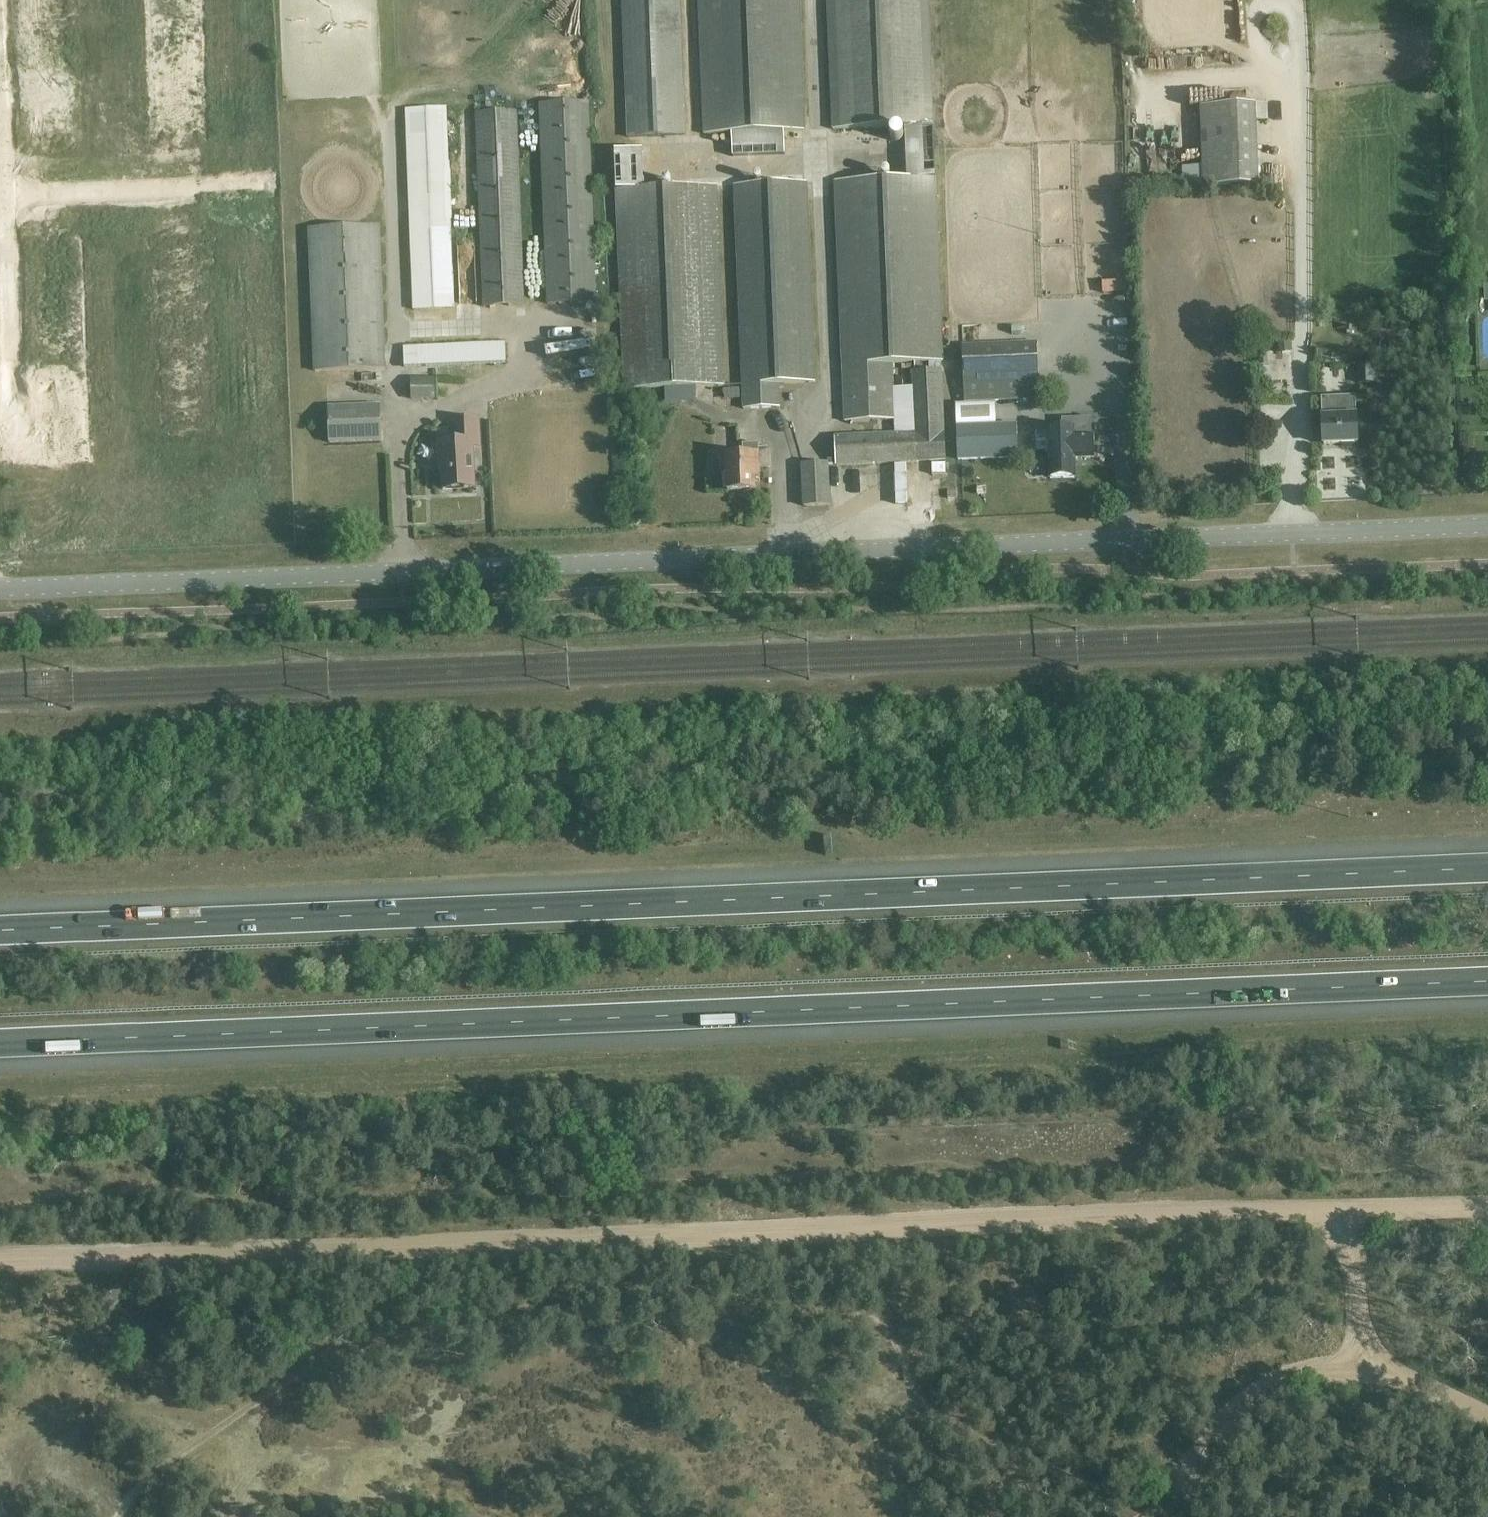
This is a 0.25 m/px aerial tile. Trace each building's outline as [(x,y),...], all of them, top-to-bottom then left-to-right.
[(628,140),(686,138),(681,0),(622,0),(628,140)] [(703,135),(732,134),(733,158),(785,156),(784,132),(806,131),(801,0),(698,0),(703,135)] [(832,130),(934,126),(929,0),(827,0),(832,130)] [(589,102),(539,104),(547,305),(597,303),(589,102)] [(1200,108),(1203,188),(1260,185),(1257,106),(1200,108)] [(449,107),(406,109),(409,224),(414,311),(457,310),(454,237),(449,107)] [(517,111),(475,113),(483,308),(525,306),(517,111)] [(907,179),(833,181),(836,237),(844,423),(896,421),(895,388),(894,373),(894,365),(893,362),(915,361),(921,361),(928,361),(941,360),(944,360),(939,237),(937,178),(935,178),(933,127),(905,128),(907,179)] [(724,163),(723,146),(700,147),(701,165),(724,163)] [(643,149),(615,150),(615,190),(617,237),(623,391),(726,386),(720,237),(718,186),(645,189),(643,149)] [(807,182),(734,185),(743,409),(780,407),(779,388),(784,388),(784,383),(815,382),(807,182)] [(380,227),(362,226),(307,229),(313,372),(386,369),(380,227)] [(1291,352),(1290,341),(1277,342),(1278,354),(1291,352)] [(1268,365),(1266,342),(1257,342),(1259,365),(1268,365)] [(505,343),(404,347),(404,367),(506,362),(505,343)] [(994,402),(1038,399),(1036,343),(961,346),(964,403),(994,402)] [(897,433),(833,436),(835,466),(946,462),(944,372),(941,372),(941,360),(928,361),(929,372),(922,372),(921,372),(921,361),(915,361),(915,373),(910,373),(911,387),(913,433),(897,433)] [(436,401),(436,379),(411,378),(411,400),(436,401)] [(1357,443),(1356,417),(1355,396),(1321,397),(1323,445),(1357,443)] [(995,426),(994,402),(964,403),(956,403),(957,427),(995,426)] [(380,406),(328,408),(330,444),(382,442),(380,406)] [(443,490),(475,488),(473,446),(480,446),(479,419),(457,420),(458,442),(439,443),(440,463),(442,463),(443,490)] [(1062,429),(1049,430),(1050,478),(1074,478),(1074,458),(1094,457),(1093,437),(1091,437),(1090,419),(1062,420),(1062,429)] [(995,426),(957,427),(959,461),(1017,459),(1015,425),(995,426)] [(760,482),(759,455),(759,443),(743,444),(743,456),(719,456),(719,471),(726,471),(727,492),(757,491),(756,482),(760,482)] [(945,474),(945,463),(932,464),(932,474),(945,474)] [(802,508),(831,506),(829,464),(801,464),(802,508)]
